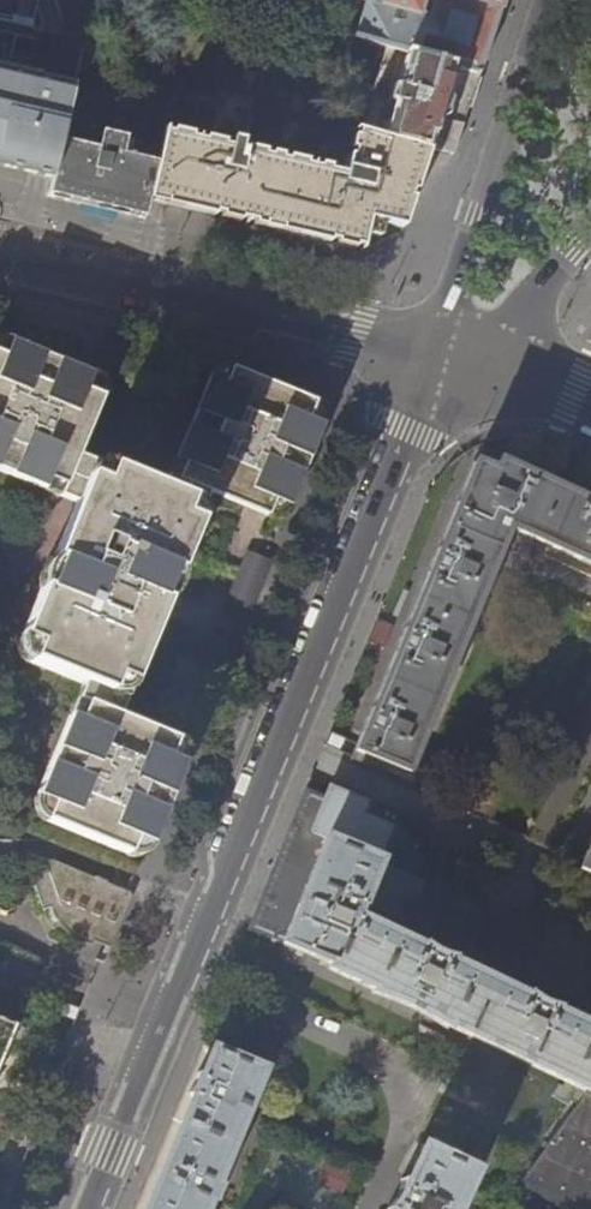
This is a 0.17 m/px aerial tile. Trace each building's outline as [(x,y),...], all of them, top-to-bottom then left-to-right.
[(39,175),(52,178),(65,125),(73,88),(8,73),(20,26),(43,32),(44,29),(43,22),(39,11),(31,0),(0,0),(0,166),(39,175)] [(352,37),(385,47),(454,66),(472,71),(478,73),(502,0),(363,0),(352,37)] [(440,111),(454,66),(385,47),(361,129),(429,147),(440,111)] [(446,152),(472,71),(454,66),(440,111),(429,147),(437,149),(446,152)] [(156,146),(65,125),(52,178),(48,196),(94,208),(139,219),(145,193),(156,146)] [(413,190),(429,147),(361,129),(360,130),(355,128),(354,134),(351,134),(348,146),(351,146),(349,152),(346,151),(342,169),(304,160),(305,157),(287,153),(287,156),(278,154),(278,151),(269,149),(269,152),(263,151),(263,148),(244,144),(244,147),(238,145),(241,136),(229,134),(227,143),(209,138),(209,136),(192,132),(191,134),(178,132),(179,129),(170,126),(169,130),(161,127),(156,146),(145,193),(320,236),(360,246),(366,218),(401,224),(403,217),(411,196),(407,194),(409,188),(413,190)] [(87,335),(77,358),(110,371),(119,349),(87,335)] [(127,853),(134,838),(148,844),(182,763),(167,756),(173,741),(115,717),(122,698),(200,508),(208,489),(267,513),(273,499),(289,506),(323,423),(307,417),(312,403),(270,385),(231,369),(224,384),(209,377),(161,492),(93,463),(75,456),(99,397),(84,390),(91,375),(7,341),(1,357),(0,356),(0,469),(77,500),(20,639),(35,645),(29,660),(83,682),(37,797),(51,803),(45,819),(127,853)] [(210,374),(209,377),(224,384),(231,369),(228,368),(226,368),(222,368),(218,369),(215,370),(212,372),(210,374)] [(93,377),(91,375),(84,390),(99,397),(100,394),(100,391),(100,388),(100,385),(99,383),(97,381),(96,379),(93,377)] [(590,570),(590,506),(557,490),(496,462),(492,472),(473,463),(452,514),(421,590),(392,658),(364,729),(355,750),(408,774),(506,531),(590,570)] [(273,499),(267,513),(269,514),(272,514),(276,514),(279,513),(282,512),(285,510),(287,508),(289,506),(273,499)] [(271,559),(247,550),(226,601),(250,610),(271,559)] [(236,644),(213,634),(191,687),(214,696),(236,644)] [(35,645),(20,639),(20,642),(19,644),(19,646),(20,649),(21,652),(22,654),(24,656),(27,658),(29,660),(35,645)] [(176,742),(173,741),(167,756),(182,763),(183,761),(183,758),(183,755),(183,752),(182,749),(180,746),(178,744),(176,742)] [(447,964),(448,962),(419,949),(418,950),(354,921),(360,909),(358,908),(392,827),(360,814),(365,802),(329,785),(323,798),(305,790),(248,929),(328,966),(326,972),(369,991),(368,994),(388,1002),(418,1016),(442,1029),(443,1026),(585,1093),(579,1104),(577,1102),(517,1183),(530,1193),(538,1199),(549,1206),(555,1208),(590,1208),(590,1032),(552,1014),(553,1011),(525,998),(524,1000),(447,964)] [(42,817),(45,819),(51,803),(37,797),(36,800),(35,804),(35,807),(36,810),(38,813),(40,815),(42,817)] [(134,838),(127,853),(129,854),(133,854),(136,854),(139,853),(142,852),(145,850),(147,847),(148,844),(134,838)] [(579,868),(590,873),(590,841),(579,868)] [(49,858),(44,871),(59,898),(49,901),(52,914),(56,923),(61,928),(65,933),(70,937),(76,941),(88,947),(93,943),(110,950),(119,927),(130,900),(128,895),(127,892),(49,858)] [(14,1024),(0,1019),(0,1057),(14,1024)] [(210,1199),(215,1202),(222,1185),(216,1183),(263,1070),(201,1043),(195,1057),(136,1199),(132,1208),(206,1208),(210,1199)] [(474,1171),(422,1146),(403,1184),(401,1183),(389,1208),(456,1208),(474,1171)]
